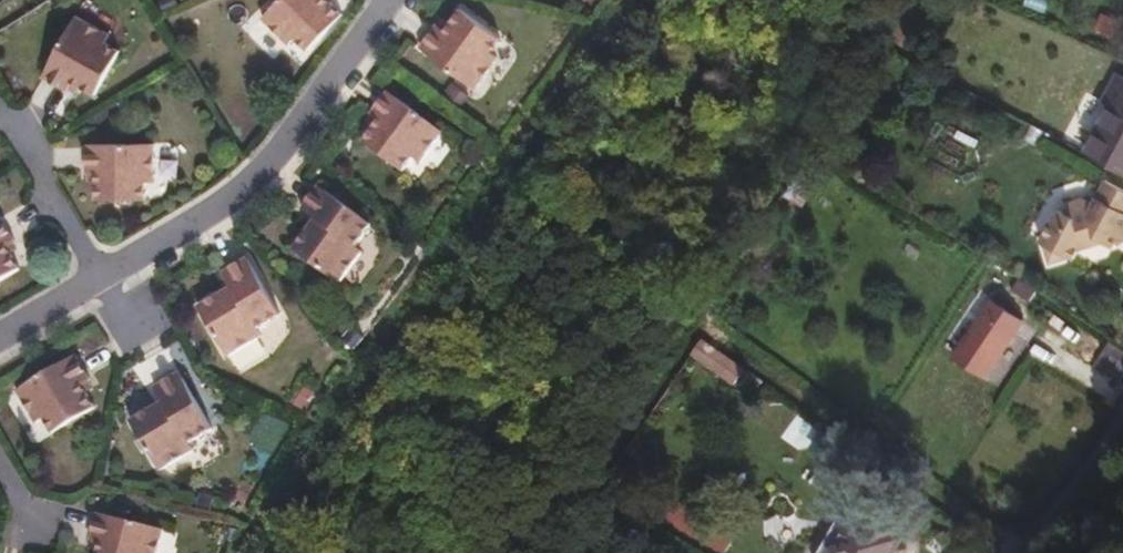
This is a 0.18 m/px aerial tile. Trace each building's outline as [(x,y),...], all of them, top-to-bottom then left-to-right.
[(330,6),(323,0),(324,0),(284,0),(262,21),(290,49),(297,42),(309,55),(343,19),(330,6)] [(439,28),(423,50),(478,91),(502,59),(494,54),(503,41),(463,11),(453,26),(448,33),(441,29),(439,28)] [(68,90),(69,89),(74,81),(82,86),(98,95),(122,51),(106,42),(110,34),(79,16),(45,76),(68,90)] [(446,21),(441,29),(448,33),(453,26),(446,21)] [(74,81),(69,89),(78,93),(82,86),(74,81)] [(1122,137),(1122,101),(1093,88),(1080,118),(1097,125),(1122,137)] [(372,118),(375,120),(381,124),(376,131),(366,146),(404,175),(415,161),(422,166),(445,135),(390,95),(372,118)] [(375,120),(370,127),(376,131),(381,124),(375,120)] [(1122,193),(1122,137),(1097,125),(1074,175),(1121,197),(1122,193)] [(103,174),(103,184),(104,201),(152,199),(152,181),(161,181),(160,143),(91,144),(91,174),(93,174),(103,174)] [(103,174),(93,174),(93,184),(103,184),(103,174)] [(314,228),(297,253),(343,286),(365,256),(358,250),(374,228),(321,188),(304,211),(322,224),(318,231),(314,228)] [(1034,265),(1038,268),(1045,286),(1064,279),(1068,281),(1072,270),(1095,262),(1106,267),(1109,261),(1114,263),(1122,244),(1122,242),(1119,240),(1122,230),(1122,212),(1096,200),(1085,224),(1074,219),(1061,224),(1056,234),(1050,231),(1034,265)] [(3,219),(0,221),(0,286),(23,272),(13,256),(9,248),(15,245),(18,243),(3,219)] [(9,248),(13,256),(19,252),(15,245),(9,248)] [(223,294),(200,308),(230,358),(262,339),(257,330),(281,316),(248,259),(224,273),(235,293),(226,299),(223,294)] [(724,293),(712,310),(723,318),(735,300),(724,293)] [(994,309),(958,365),(989,386),(1025,330),(994,309)] [(89,396),(84,387),(91,384),(94,382),(79,356),(19,391),(39,424),(46,420),(56,436),(98,411),(89,396)] [(1115,385),(1122,373),(1122,370),(1102,357),(1093,370),(1115,385)] [(717,360),(708,374),(737,394),(746,380),(717,360)] [(157,409),(131,424),(160,474),(195,453),(191,446),(214,432),(181,374),(156,388),(168,409),(160,414),(157,409)] [(95,392),(91,384),(84,387),(89,396),(95,392)] [(959,484),(953,493),(963,500),(969,492),(959,484)] [(614,502),(607,513),(619,520),(625,509),(614,502)] [(103,545),(100,552),(160,552),(165,531),(100,513),(93,542),(95,543),(103,545)] [(858,514),(835,552),(896,552),(903,542),(894,537),(896,533),(893,526),(886,522),(880,522),(876,525),(858,514)] [(95,543),(93,552),(98,552),(100,552),(103,545),(95,543)]
